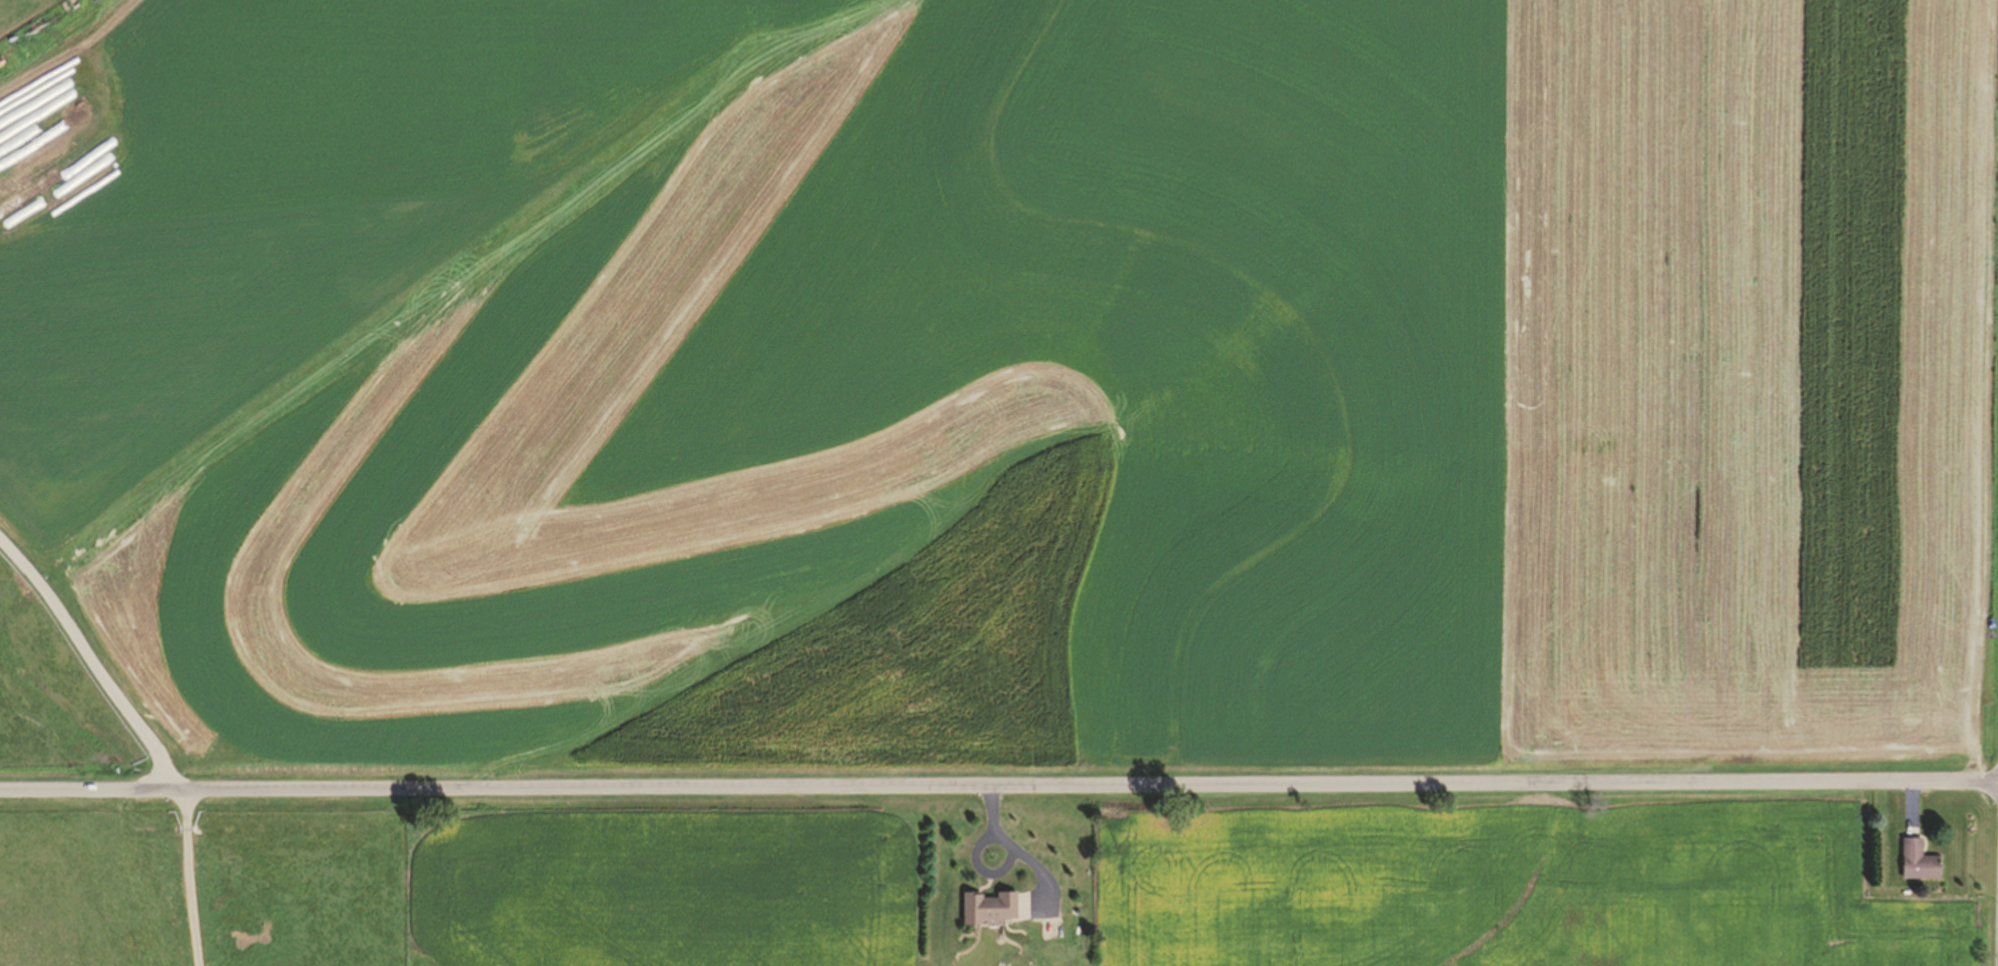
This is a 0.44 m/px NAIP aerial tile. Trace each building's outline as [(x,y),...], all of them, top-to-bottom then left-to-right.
[(1892,840),(1892,881),(1933,881),(1933,858),(1916,858),(1916,840),(1892,840)] [(957,894),(957,926),(975,927),(975,920),(1012,921),(1012,894),(957,894)]
